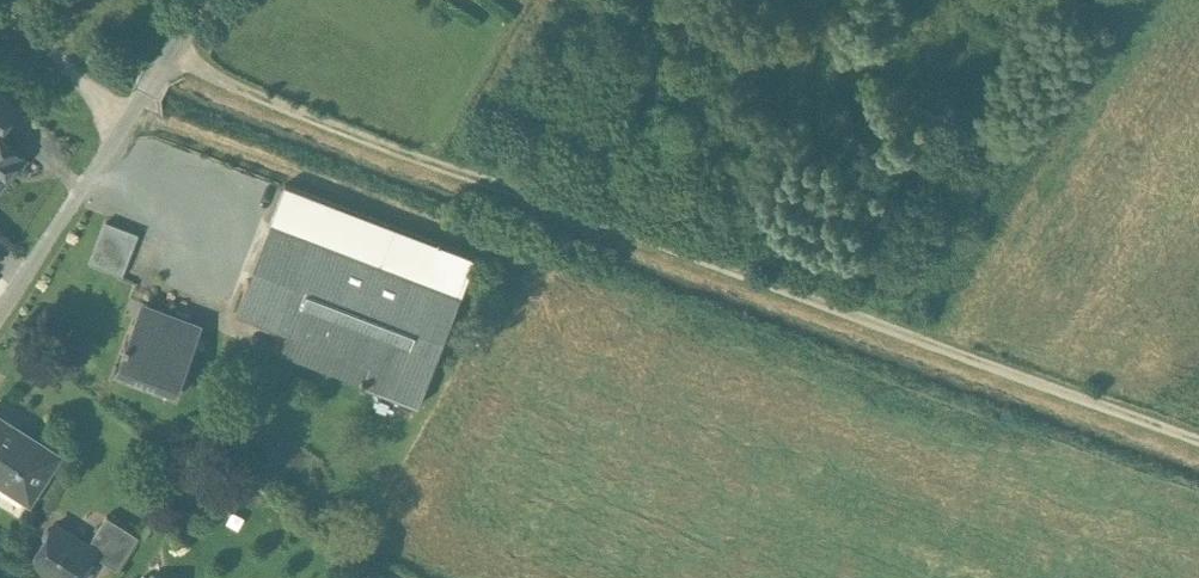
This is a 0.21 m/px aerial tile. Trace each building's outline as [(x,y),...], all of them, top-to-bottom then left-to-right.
[(108,51),(97,44),(87,60),(98,67),(108,51)] [(0,97),(0,131),(17,111),(0,97)] [(13,170),(15,172),(25,159),(0,138),(0,186),(13,170)] [(475,257),(284,185),(236,312),(288,332),(280,353),(418,406),(475,257)] [(138,234),(106,222),(90,264),(122,276),(138,234)] [(200,325),(150,305),(144,320),(137,317),(127,342),(125,341),(124,346),(125,347),(118,366),(158,381),(160,374),(179,381),(200,325)] [(0,416),(0,479),(31,500),(60,455),(0,416)] [(106,513),(87,543),(95,548),(94,549),(117,564),(115,567),(116,568),(138,534),(106,513)] [(52,527),(47,528),(43,533),(44,538),(30,560),(59,577),(76,577),(94,549),(95,548),(87,543),(55,522),(52,527)]
